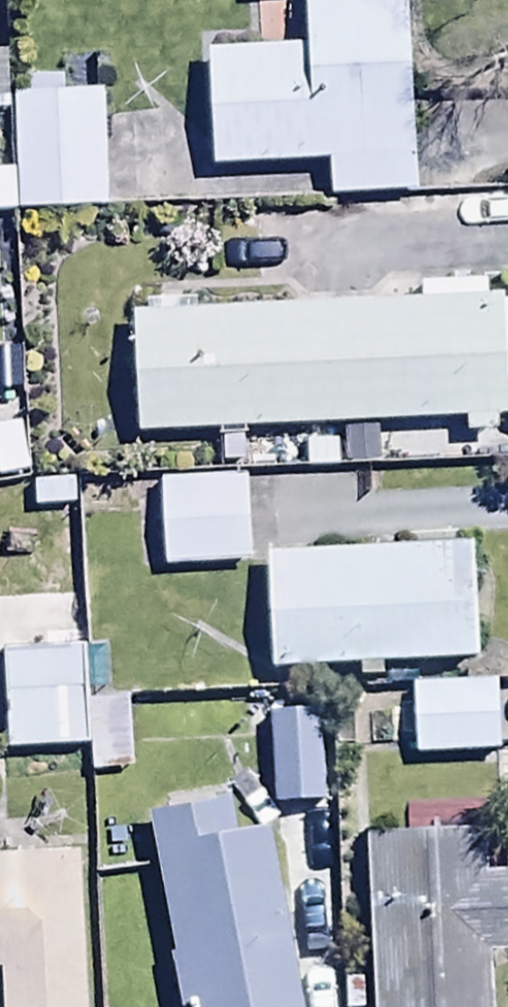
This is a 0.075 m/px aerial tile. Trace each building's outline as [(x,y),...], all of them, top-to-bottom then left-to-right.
[(406,0),(307,0),(310,46),(205,52),(212,164),(328,157),(331,204),(417,199),(406,0)] [(8,51),(0,51),(0,111),(9,111),(8,51)] [(104,90),(12,96),(19,213),(111,208),(104,90)] [(0,172),(0,212),(12,212),(12,173),(0,172)] [(141,429),(466,418),(466,430),(498,429),(497,413),(507,413),(507,372),(507,367),(507,294),(487,295),(486,278),(422,280),(423,297),(137,306),(141,429)] [(19,473),(11,423),(0,425),(0,476),(19,473)] [(251,474),(163,479),(168,566),(256,561),(251,474)] [(478,543),(263,551),(268,671),(483,662),(478,543)] [(127,702),(88,704),(87,647),(2,650),(5,749),(86,746),(86,771),(129,770),(127,702)] [(494,687),(407,690),(409,759),(496,757),(494,687)] [(318,715),(270,717),(274,805),(322,803),(318,715)] [(152,817),(175,951),(166,953),(176,1006),(301,1006),(271,832),(239,838),(233,804),(152,817)] [(365,835),(378,1006),(490,1006),(486,952),(507,951),(507,872),(484,873),(481,827),(365,835)] [(0,854),(0,966),(3,1006),(93,1006),(82,848),(0,854)]
